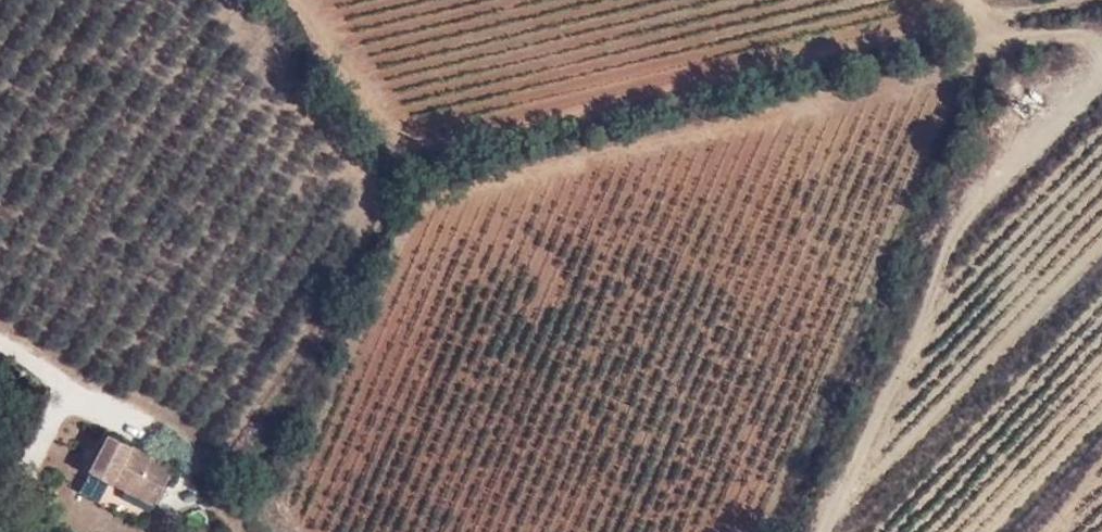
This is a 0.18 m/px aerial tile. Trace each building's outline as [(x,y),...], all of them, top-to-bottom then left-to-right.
[(154,506),(174,467),(109,434),(89,474),(154,506)]
